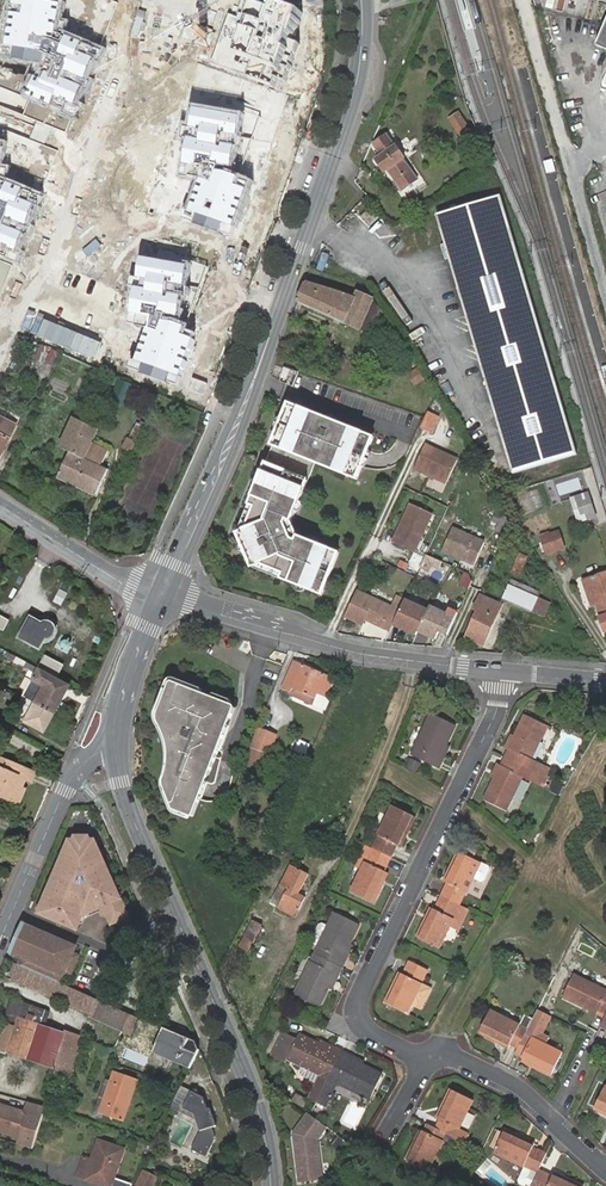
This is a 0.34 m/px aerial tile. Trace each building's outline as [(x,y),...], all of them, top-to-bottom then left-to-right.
[(0,51),(0,57),(41,66),(28,97),(77,117),(104,48),(62,32),(68,0),(11,0),(0,51)] [(273,8),(250,0),(241,0),(217,58),(287,86),(311,16),(276,2),(273,8)] [(596,46),(605,50),(605,23),(596,46)] [(244,116),(198,106),(185,173),(205,178),(190,219),(234,235),(249,190),(240,185),(243,177),(232,173),(233,169),(244,116)] [(459,113),(450,119),(465,141),(474,134),(459,113)] [(387,135),(375,145),(374,145),(382,155),(376,160),(386,173),(389,172),(403,190),(417,179),(404,160),(406,158),(396,145),(395,146),(387,135)] [(0,141),(0,256),(19,264),(46,194),(3,179),(10,143),(0,141)] [(504,194),(438,213),(514,471),(578,452),(504,194)] [(341,256),(337,264),(362,277),(366,269),(341,256)] [(189,267),(144,258),(130,325),(151,329),(136,370),(180,387),(195,341),(186,337),(188,332),(189,329),(178,324),(179,319),(189,267)] [(355,298),(306,281),(297,301),(361,331),(362,329),(370,333),(381,310),(373,300),(358,292),(355,298)] [(41,361),(48,347),(41,344),(35,359),(41,361)] [(53,367),(60,353),(53,349),(46,364),(53,367)] [(291,369),(285,367),(281,377),(287,379),(291,369)] [(425,379),(418,369),(409,375),(416,384),(425,379)] [(133,390),(119,384),(112,401),(125,407),(133,390)] [(158,397),(150,393),(147,400),(154,403),(158,397)] [(289,405),(272,448),(357,481),(366,459),(374,438),(289,405)] [(439,416),(429,410),(421,427),(432,432),(439,416)] [(86,457),(93,441),(99,429),(75,418),(61,448),(70,452),(58,477),(96,495),(109,469),(101,465),(86,457)] [(0,420),(0,456),(14,427),(0,420)] [(109,449),(93,441),(86,457),(101,465),(109,449)] [(137,442),(133,441),(128,451),(132,453),(137,442)] [(458,459),(427,444),(417,468),(447,482),(458,459)] [(307,481),(266,466),(240,530),(259,571),(323,596),(340,553),(299,537),(292,522),(307,481)] [(537,488),(529,491),(534,509),(543,507),(537,488)] [(589,493),(577,497),(579,502),(573,504),(577,514),(582,512),(584,518),(596,515),(589,493)] [(403,527),(397,542),(416,550),(433,512),(412,503),(401,526),(403,527)] [(503,515),(496,530),(504,534),(511,519),(503,515)] [(394,541),(397,542),(403,527),(401,526),(394,541)] [(485,542),(453,528),(443,550),(475,565),(485,542)] [(558,530),(540,537),(547,555),(565,549),(558,530)] [(511,571),(521,574),(528,555),(518,552),(511,571)] [(442,562),(426,555),(420,568),(428,572),(431,565),(439,569),(442,562)] [(469,575),(467,573),(462,584),(470,588),(473,582),(469,575)] [(583,583),(589,600),(593,598),(595,604),(605,633),(605,574),(583,583)] [(510,584),(503,598),(533,611),(540,597),(538,596),(540,592),(513,580),(511,584),(510,584)] [(391,607),(358,592),(346,618),(363,625),(366,620),(391,631),(401,608),(392,604),(391,607)] [(500,605),(480,596),(463,635),(484,645),(496,618),(495,617),(500,605)] [(401,608),(393,625),(417,636),(419,632),(429,611),(405,600),(401,608)] [(429,611),(419,632),(436,639),(440,631),(449,635),(459,613),(450,609),(448,614),(431,606),(429,611)] [(36,623),(27,618),(16,637),(36,647),(42,636),(43,637),(44,636),(46,636),(48,634),(49,632),(50,631),(50,630),(50,628),(50,626),(48,624),(46,622),(44,621),(41,621),(39,622),(36,623)] [(16,656),(6,652),(4,656),(14,661),(16,656)] [(53,676),(55,678),(62,665),(43,655),(37,668),(53,676)] [(22,667),(25,662),(16,656),(14,661),(13,662),(22,667)] [(33,674),(21,697),(23,698),(50,713),(60,695),(47,687),(53,676),(37,668),(25,662),(22,667),(33,674)] [(294,663),(283,688),(295,694),(294,695),(313,704),(318,693),(326,697),(334,679),(294,663)] [(60,695),(66,683),(55,678),(53,676),(47,687),(60,695)] [(171,733),(174,743),(176,751),(175,761),(174,766),(172,772),(170,775),(167,779),(174,809),(193,817),(203,791),(236,708),(171,684),(160,714),(164,718),(168,726),(171,733)] [(40,731),(50,713),(23,698),(17,709),(25,713),(21,720),(40,731)] [(598,721),(600,709),(587,707),(586,720),(598,721)] [(440,760),(447,745),(457,726),(431,714),(411,754),(439,768),(442,762),(440,760)] [(511,750),(507,759),(537,773),(541,765),(532,761),(548,726),(525,715),(515,736),(509,749),(511,750)] [(277,735),(258,728),(251,746),(268,754),(277,735)] [(504,747),(509,749),(515,736),(511,734),(504,747)] [(450,746),(447,745),(440,760),(442,762),(450,746)] [(418,771),(422,763),(410,757),(406,765),(418,771)] [(0,758),(0,796),(18,803),(23,789),(20,787),(24,778),(30,781),(33,772),(0,758)] [(542,785),(546,778),(537,773),(507,759),(504,766),(501,765),(494,779),(483,799),(507,810),(524,777),(542,785)] [(494,779),(501,765),(497,763),(490,777),(494,779)] [(379,836),(372,849),(391,858),(398,845),(401,847),(416,817),(392,806),(378,835),(379,836)] [(103,906),(106,912),(111,923),(127,915),(95,839),(90,839),(88,835),(75,835),(73,840),(70,840),(39,913),(77,930),(83,916),(100,908),(103,906)] [(372,849),(366,845),(355,866),(361,869),(365,862),(366,862),(372,849)] [(472,860),(476,852),(465,847),(461,854),(472,860)] [(365,862),(361,869),(351,891),(374,902),(389,873),(385,871),(391,858),(372,849),(366,862),(365,862)] [(447,883),(441,895),(460,905),(466,892),(467,892),(473,879),(481,864),(472,860),(461,854),(458,852),(444,882),(447,883)] [(489,867),(481,864),(473,879),(481,883),(483,882),(489,870),(489,867)] [(291,866),(275,898),(281,901),(278,908),(296,916),(305,897),(299,894),(308,874),(291,866)] [(460,905),(441,895),(434,909),(432,908),(417,938),(439,949),(450,927),(454,919),(453,918),(460,905)] [(261,901),(255,913),(264,918),(270,906),(261,901)] [(459,931),(470,910),(460,905),(453,918),(454,919),(450,927),(459,931)] [(334,912),(314,953),(343,967),(347,961),(343,959),(351,943),(360,925),(334,912)] [(264,918),(255,913),(241,945),(249,949),(264,918)] [(21,966),(31,970),(59,982),(64,972),(65,969),(72,972),(76,962),(79,956),(72,953),(74,948),(24,926),(13,951),(25,956),(21,966)] [(343,959),(347,961),(354,945),(351,943),(343,959)] [(343,967),(314,953),(294,995),(320,1008),(329,988),(336,973),(340,975),(343,967)] [(412,1005),(423,984),(429,971),(410,960),(403,974),(400,973),(385,1002),(408,1013),(412,1005)] [(91,1013),(97,999),(67,986),(59,982),(31,970),(25,985),(91,1013)] [(332,990),(340,975),(336,973),(329,988),(332,990)] [(605,1014),(605,989),(575,974),(563,997),(597,1014),(599,1011),(605,1014)] [(432,988),(423,984),(412,1005),(421,1010),(432,988)] [(57,1068),(57,1069),(73,1075),(86,1037),(66,1030),(65,1033),(42,1026),(47,1010),(15,999),(0,1044),(0,1049),(57,1068)] [(519,1048),(516,1053),(524,1057),(522,1061),(552,1075),(563,1052),(547,1044),(551,1038),(542,1034),(552,1014),(539,1008),(533,1019),(530,1025),(519,1048)] [(530,1025),(533,1019),(524,1014),(520,1024),(491,1010),(479,1033),(508,1047),(510,1044),(519,1048),(530,1025)] [(190,1068),(200,1049),(197,1041),(165,1028),(154,1053),(190,1068)] [(271,1056),(275,1058),(286,1036),(282,1033),(271,1056)] [(308,1098),(317,1103),(342,1050),(334,1046),(332,1050),(317,1043),(299,1034),(296,1040),(286,1060),(301,1066),(319,1075),(315,1083),(308,1098)] [(285,1063),(286,1060),(296,1040),(286,1036),(275,1058),(285,1063)] [(332,1050),(334,1046),(319,1039),(317,1043),(332,1050)] [(342,1050),(317,1103),(325,1107),(337,1083),(370,1099),(383,1074),(363,1065),(349,1058),(351,1054),(342,1050)] [(365,1061),(351,1054),(349,1058),(363,1065),(365,1061)] [(315,1083),(319,1075),(301,1066),(298,1072),(299,1075),(315,1083)] [(100,1113),(105,1115),(123,1121),(138,1079),(115,1071),(111,1082),(100,1113)] [(103,1120),(105,1115),(100,1113),(111,1082),(106,1080),(93,1116),(103,1120)] [(591,1103),(596,1106),(605,1088),(600,1085),(591,1103)] [(605,1088),(596,1106),(605,1111),(605,1086),(605,1088)] [(215,1136),(211,1126),(216,1125),(210,1108),(207,1109),(202,1098),(181,1087),(170,1110),(178,1114),(180,1110),(194,1116),(199,1132),(188,1151),(204,1159),(215,1140),(215,1136)] [(440,1119),(436,1127),(458,1138),(465,1141),(469,1134),(459,1129),(473,1099),(450,1088),(436,1117),(440,1119)] [(0,1105),(0,1131),(20,1136),(17,1144),(30,1149),(44,1108),(26,1101),(23,1112),(0,1105)] [(311,1115),(309,1113),(294,1132),(300,1180),(322,1177),(317,1138),(326,1126),(311,1115)] [(436,1127),(428,1123),(423,1132),(420,1130),(405,1160),(429,1172),(430,1169),(437,1155),(444,1142),(454,1147),(458,1138),(436,1127)] [(539,1169),(547,1153),(534,1146),(535,1143),(506,1129),(504,1133),(497,1146),(495,1152),(524,1166),(524,1164),(538,1171),(539,1169)] [(497,1146),(504,1133),(500,1131),(493,1143),(497,1146)] [(361,1144),(366,1136),(361,1133),(356,1141),(361,1144)] [(343,1148),(347,1142),(338,1135),(333,1141),(343,1148)] [(132,1185),(114,1178),(124,1149),(99,1140),(91,1161),(83,1158),(76,1176),(105,1185),(132,1185)] [(437,1155),(430,1169),(438,1173),(445,1159),(437,1155)] [(538,1171),(524,1164),(524,1166),(518,1178),(519,1182),(528,1185),(531,1185),(538,1171)] [(539,1169),(538,1171),(531,1185),(584,1185),(585,1185),(555,1171),(552,1176),(539,1169)] [(144,1171),(137,1185),(152,1185),(156,1178),(144,1171)]
